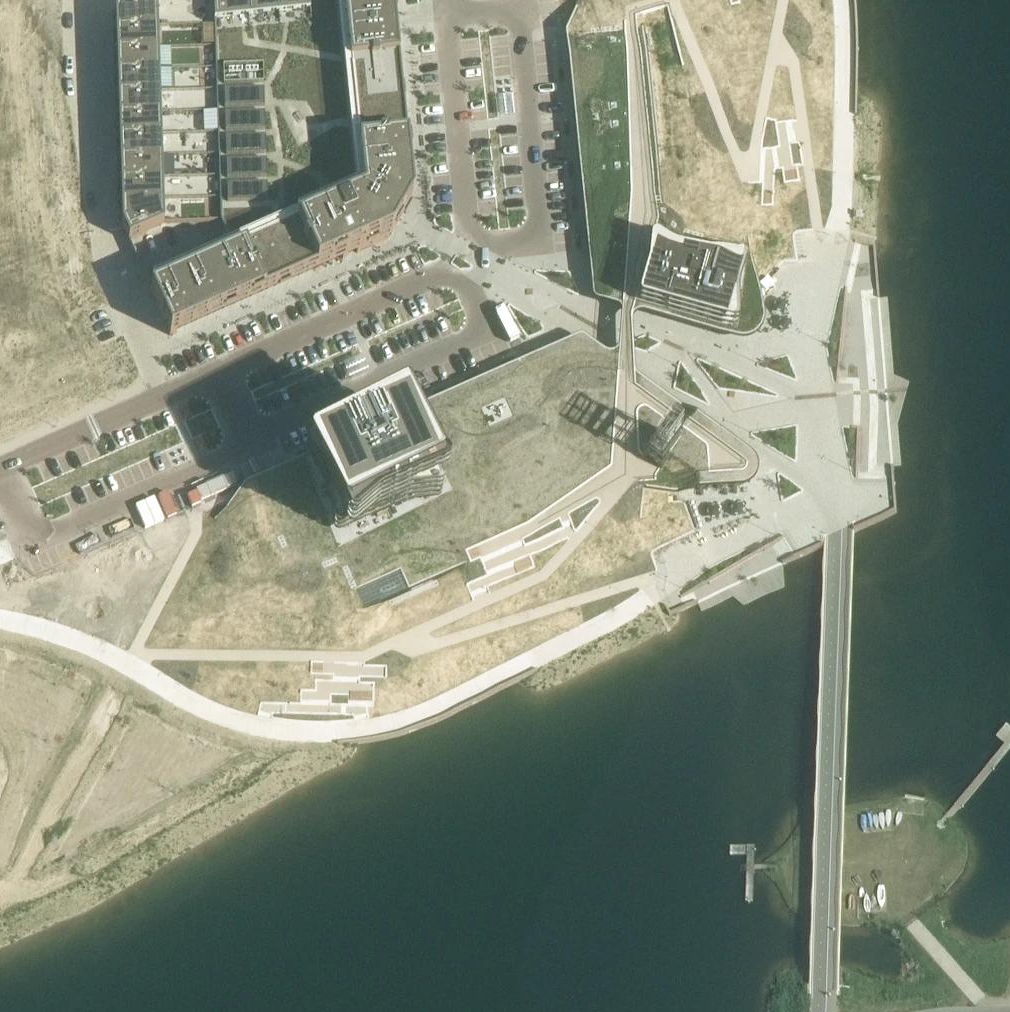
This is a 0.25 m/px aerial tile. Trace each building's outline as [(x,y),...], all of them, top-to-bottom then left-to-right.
[(115,10),(116,32),(141,31),(157,31),(156,0),(152,0),(140,3),(115,10)] [(150,291),(146,282),(170,336),(177,332),(342,260),(392,238),(412,202),(396,40),(391,0),(307,0),(308,13),(278,16),(248,19),(214,22),(214,28),(214,50),(215,72),(216,94),(217,115),(217,137),(218,159),(218,181),(219,202),(220,224),(233,254),(214,262),(162,285),(150,291)] [(214,22),(248,19),(246,0),(213,0),(214,22)] [(248,19),(278,16),(276,0),(246,0),(248,19)] [(278,16),(308,13),(307,0),(276,0),(278,16)] [(572,34),(600,295),(668,315),(669,311),(685,316),(684,319),(735,333),(738,334),(740,334),(743,335),(746,334),(748,333),(751,331),(753,329),(755,326),(756,324),(757,321),(757,318),(755,298),(754,290),(754,288),(751,257),(663,224),(661,210),(663,209),(644,27),(575,34),(579,6),(577,6),(574,24),(572,34)] [(85,25),(73,26),(75,61),(87,61),(85,25)] [(141,31),(116,32),(116,54),(142,53),(158,53),(157,31),(141,31)] [(0,60),(0,62),(13,79),(44,55),(30,37),(0,60)] [(142,53),(116,54),(117,75),(142,75),(159,74),(171,74),(170,52),(158,53),(142,53)] [(44,55),(13,79),(27,98),(38,90),(58,74),(44,55)] [(44,125),(29,127),(30,128),(66,123),(58,74),(38,90),(44,125)] [(142,75),(117,75),(118,97),(143,96),(160,96),(159,74),(142,75)] [(143,96),(118,97),(118,119),(144,118),(160,117),(160,96),(143,96)] [(144,118),(118,119),(119,140),(144,139),(161,139),(160,117),(144,118)] [(217,118),(204,118),(204,138),(217,138),(217,118)] [(144,139),(119,140),(120,162),(145,161),(162,160),(161,139),(144,139)] [(145,161),(120,162),(120,183),(146,183),(162,182),(162,160),(145,161)] [(146,183),(120,183),(121,205),(147,204),(163,204),(162,182),(146,183)] [(0,206),(0,213),(0,216),(12,214),(11,204),(0,206)] [(147,204),(121,205),(122,226),(129,242),(147,233),(163,226),(164,226),(163,204),(147,204)] [(12,214),(0,216),(2,226),(14,224),(12,214)] [(82,223),(46,229),(49,249),(85,244),(82,223)] [(17,244),(5,246),(7,256),(19,254),(17,244)] [(85,244),(49,249),(52,271),(89,265),(85,244)] [(19,254),(7,256),(8,266),(20,264),(19,254)] [(78,274),(69,278),(74,289),(83,285),(78,274)] [(69,278),(60,282),(65,293),(74,289),(69,278)] [(43,290),(34,294),(39,305),(48,301),(43,290)] [(34,294),(25,298),(30,309),(39,305),(34,294)] [(106,311),(87,319),(102,353),(121,344),(106,311)] [(0,320),(0,331),(9,327),(5,318),(0,320)] [(87,319),(70,327),(85,360),(102,353),(87,319)] [(70,327),(52,334),(67,368),(85,360),(70,327)] [(35,340),(34,340),(49,376),(67,368),(52,334),(35,342),(35,340)] [(34,340),(13,349),(29,385),(49,376),(34,340)] [(233,504),(222,513),(223,514),(234,506),(239,519),(263,508),(297,585),(339,566),(372,640),(494,586),(483,562),(641,493),(672,492),(740,486),(741,486),(742,486),(743,485),(744,485),(745,484),(745,483),(746,483),(747,482),(747,481),(748,480),(748,479),(749,478),(749,477),(749,476),(749,475),(749,474),(749,473),(749,472),(749,471),(748,470),(748,469),(747,468),(747,467),(746,466),(745,466),(580,345),(249,491),(233,504)] [(0,355),(0,377),(8,394),(29,385),(13,349),(0,355)]
